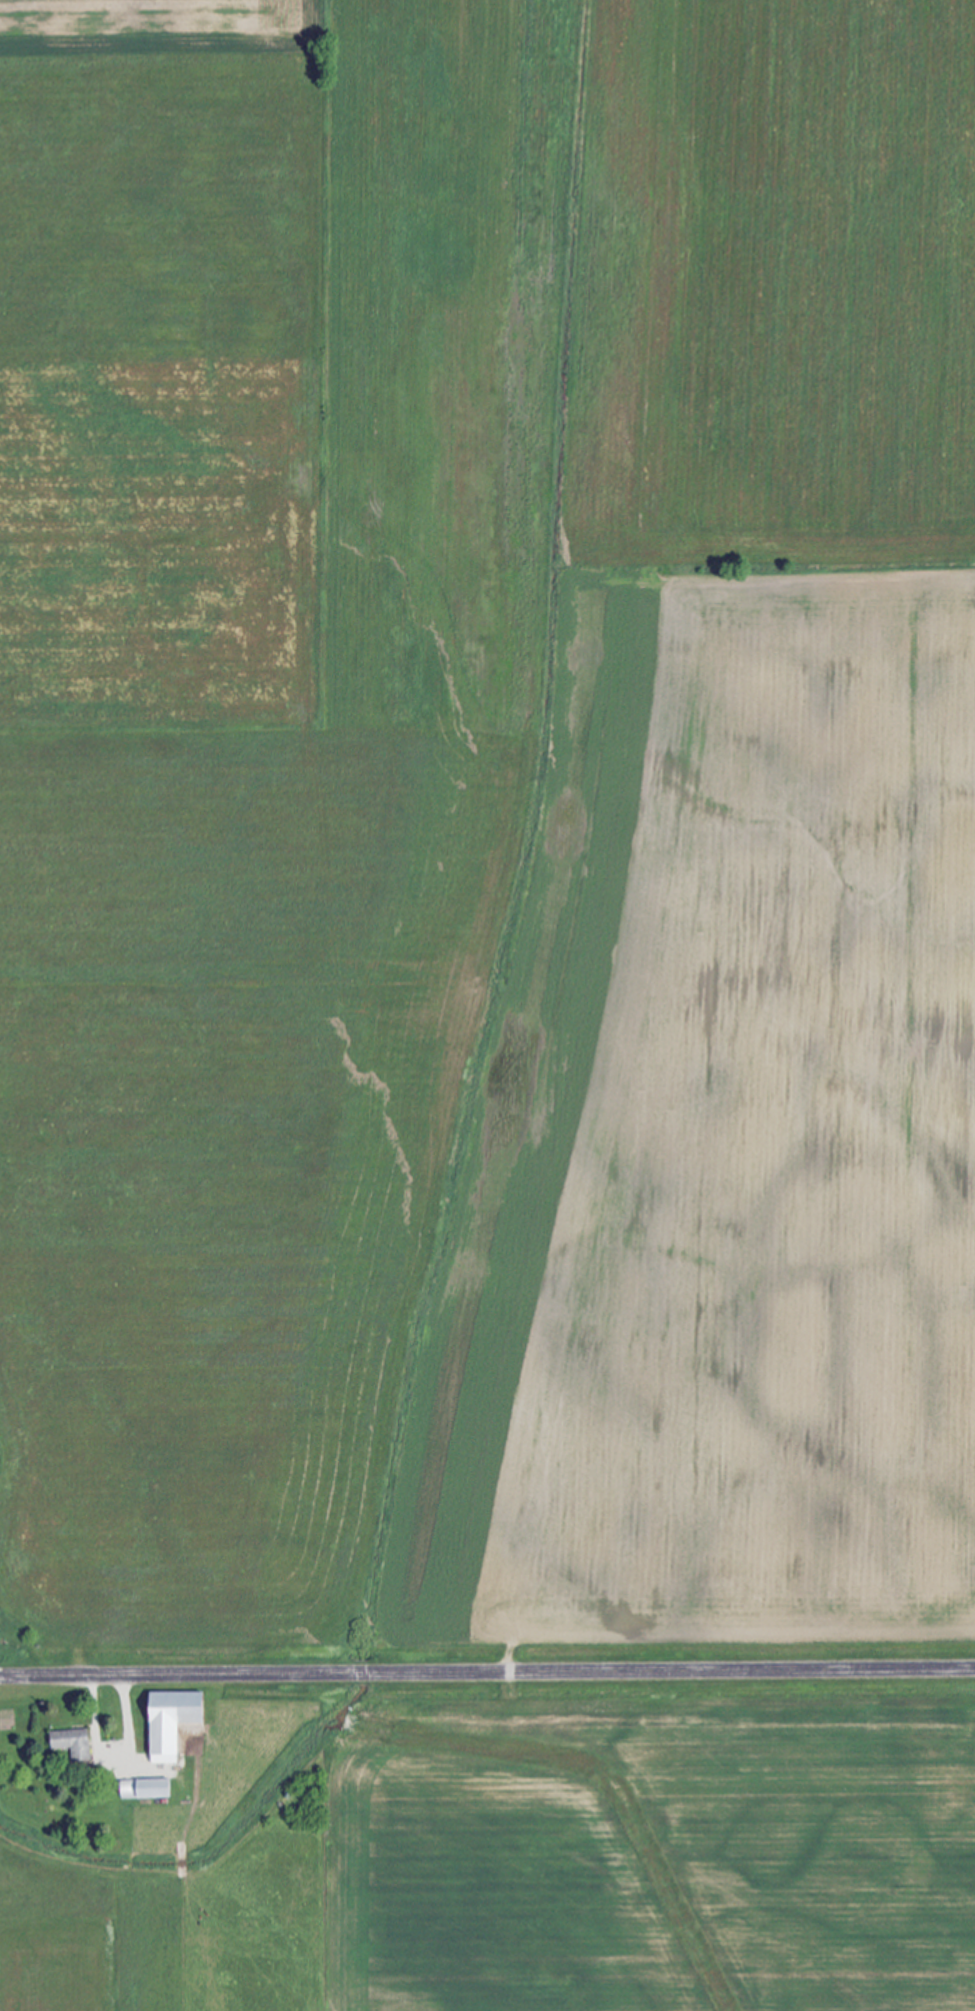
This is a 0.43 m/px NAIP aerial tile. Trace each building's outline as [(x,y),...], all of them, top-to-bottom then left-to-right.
[(200,1692),(146,1692),(146,1763),(175,1763),(176,1724),(200,1725),(200,1692)] [(89,1760),(86,1728),(47,1732),(49,1749),(68,1747),(70,1762),(89,1760)] [(170,1797),(169,1778),(118,1780),(119,1799),(170,1797)]
